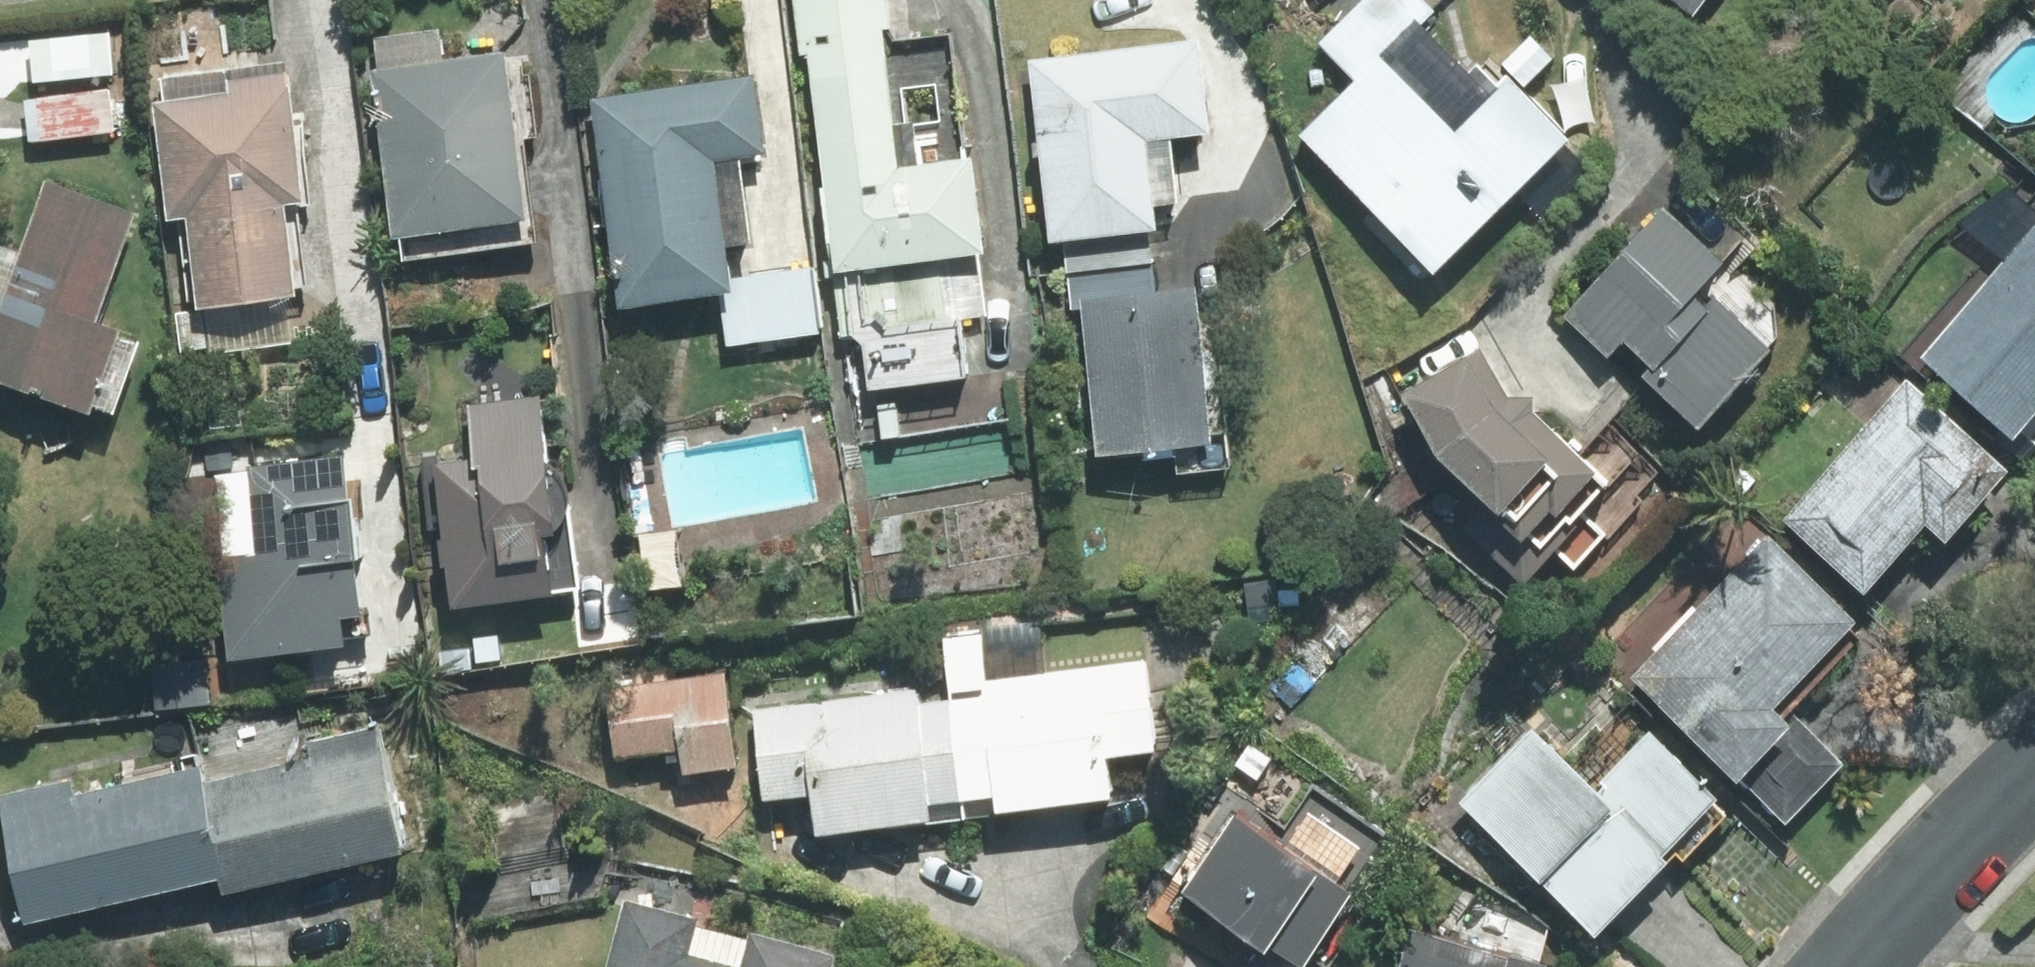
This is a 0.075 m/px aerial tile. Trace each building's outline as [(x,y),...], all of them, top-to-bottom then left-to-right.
[(814,131),(960,112),(949,35),(893,43),(887,0),(792,0),(799,56),(806,55),(814,131)] [(1569,141),(1505,76),(1496,85),(1477,65),(1468,74),(1421,26),(1435,11),(1424,0),(1362,0),(1318,43),(1355,80),(1297,136),(1433,274),(1569,141)] [(1691,12),(1701,0),(1676,0),(1691,12)] [(439,30),(374,39),(378,72),(444,63),(439,30)] [(110,33),(28,40),(32,83),(114,75),(110,33)] [(1530,37),(1502,64),(1524,86),(1552,59),(1530,37)] [(1027,60),(1048,242),(1062,241),(1147,231),(1155,230),(1152,205),(1177,202),(1169,137),(1207,133),(1196,40),(1027,60)] [(378,72),(371,73),(393,236),(401,235),(404,258),(535,241),(514,83),(505,73),(503,55),(444,63),(378,72)] [(186,218),(197,308),(296,296),(295,288),(306,287),(296,207),(308,205),(298,120),(291,121),(285,65),(161,79),(163,103),(154,104),(167,220),(186,218)] [(718,292),(729,291),(728,279),(723,248),(751,244),(738,159),(767,155),(755,75),(590,99),(620,306),(718,292)] [(110,89),(24,99),(29,141),(115,130),(110,89)] [(966,158),(960,112),(814,131),(840,336),(849,335),(862,345),(868,391),(967,378),(959,322),(986,318),(978,256),(985,255),(973,157),(966,158)] [(45,180),(19,251),(0,244),(0,306),(1,306),(0,309),(0,381),(89,413),(92,405),(112,412),(137,345),(116,337),(118,331),(94,322),(134,212),(45,180)] [(1720,264),(1663,211),(1564,317),(1609,359),(1624,343),(1649,367),(1640,376),(1697,430),(1772,351),(1701,284),(1720,264)] [(1921,357),(2013,437),(2034,412),(2034,226),(1921,357)] [(1150,262),(1147,231),(1062,241),(1065,272),(1150,262)] [(1079,300),(1153,292),(1150,262),(1065,272),(1070,309),(1080,308),(1079,300)] [(810,268),(728,279),(729,291),(718,292),(725,346),(819,334),(810,268)] [(1153,292),(1079,300),(1080,308),(1095,455),(1176,447),(1179,472),(1229,467),(1214,326),(1199,327),(1195,287),(1153,292)] [(1609,427),(1580,457),(1533,413),(1532,397),(1507,398),(1479,350),(1401,395),(1435,455),(1520,535),(1499,556),(1524,579),(1556,545),(1573,561),(1603,530),(1609,534),(1641,501),(1635,495),(1657,472),(1609,427)] [(1783,520),(1864,592),(1925,523),(1945,541),(2008,472),(1906,382),(1783,520)] [(539,397),(469,408),(472,460),(434,465),(453,605),(577,590),(570,507),(567,492),(564,481),(557,471),(547,463),(539,397)] [(342,457),(247,467),(257,557),(217,561),(228,661),(343,648),(340,619),(360,617),(342,457)] [(1633,679),(1739,781),(1792,727),(1783,718),(1792,709),(1858,639),(1847,629),(1854,621),(1767,539),(1633,679)] [(950,700),(964,815),(1109,798),(1104,758),(1156,751),(1144,661),(986,681),(980,631),(942,636),(950,700)] [(155,710),(210,704),(206,666),(151,671),(155,710)] [(681,753),(683,773),(735,766),(724,673),(604,687),(613,761),(681,753)] [(964,815),(950,700),(919,704),(917,690),(752,709),(763,799),(812,793),(816,833),(964,815)] [(1792,727),(1739,781),(1785,826),(1847,763),(1792,709),(1783,718),(1792,727)] [(311,758),(198,782),(219,880),(222,895),(402,855),(374,728),(308,743),(311,758)] [(1530,731),(1459,803),(1594,934),(1675,850),(1683,858),(1724,815),(1713,805),(1718,799),(1648,732),(1591,790),(1530,731)] [(0,797),(0,812),(24,923),(219,880),(198,782),(195,770),(72,797),(69,782),(0,797)] [(1245,803),(1184,893),(1266,949),(1271,941),(1305,964),(1352,894),(1347,891),(1384,835),(1314,788),(1285,830),(1245,803)] [(624,900),(606,966),(831,966),(833,958),(750,935),(748,941),(694,926),(696,919),(624,900)] [(1398,966),(1546,966),(1409,927),(1398,966)]
